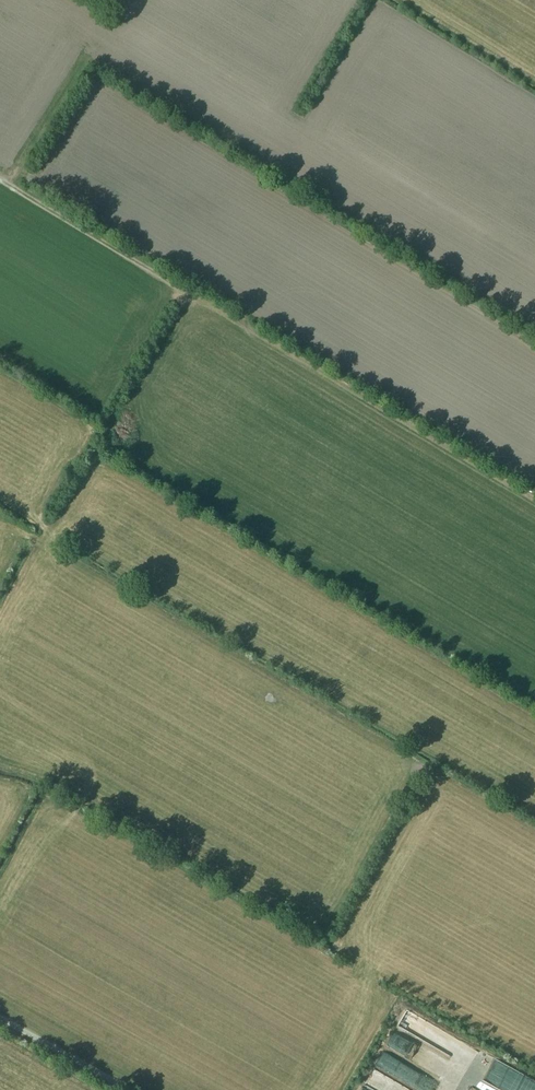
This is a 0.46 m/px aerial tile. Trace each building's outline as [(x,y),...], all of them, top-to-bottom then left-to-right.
[(408,1012),(400,1027),(409,1032),(417,1016),(408,1012)] [(464,1068),(396,1035),(389,1049),(457,1083),(464,1068)]
